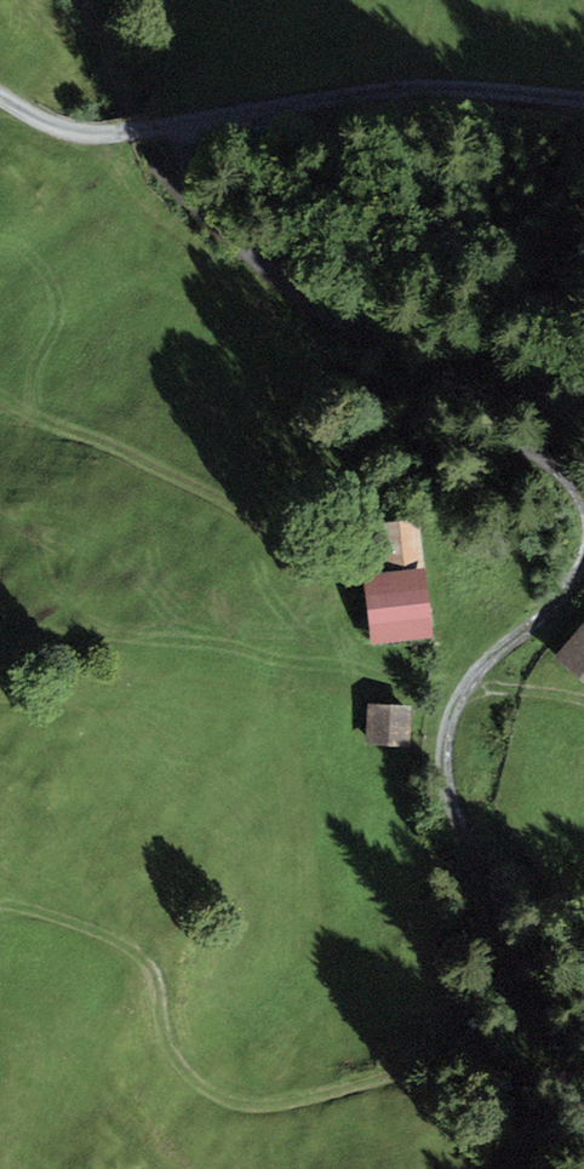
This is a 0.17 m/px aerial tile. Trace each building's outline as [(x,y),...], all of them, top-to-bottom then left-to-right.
[(427,535),(371,539),(379,644),(435,640),(427,535)] [(566,657),(583,674),(583,638),(566,657)] [(416,713),(374,707),(368,744),(410,750),(416,713)]
